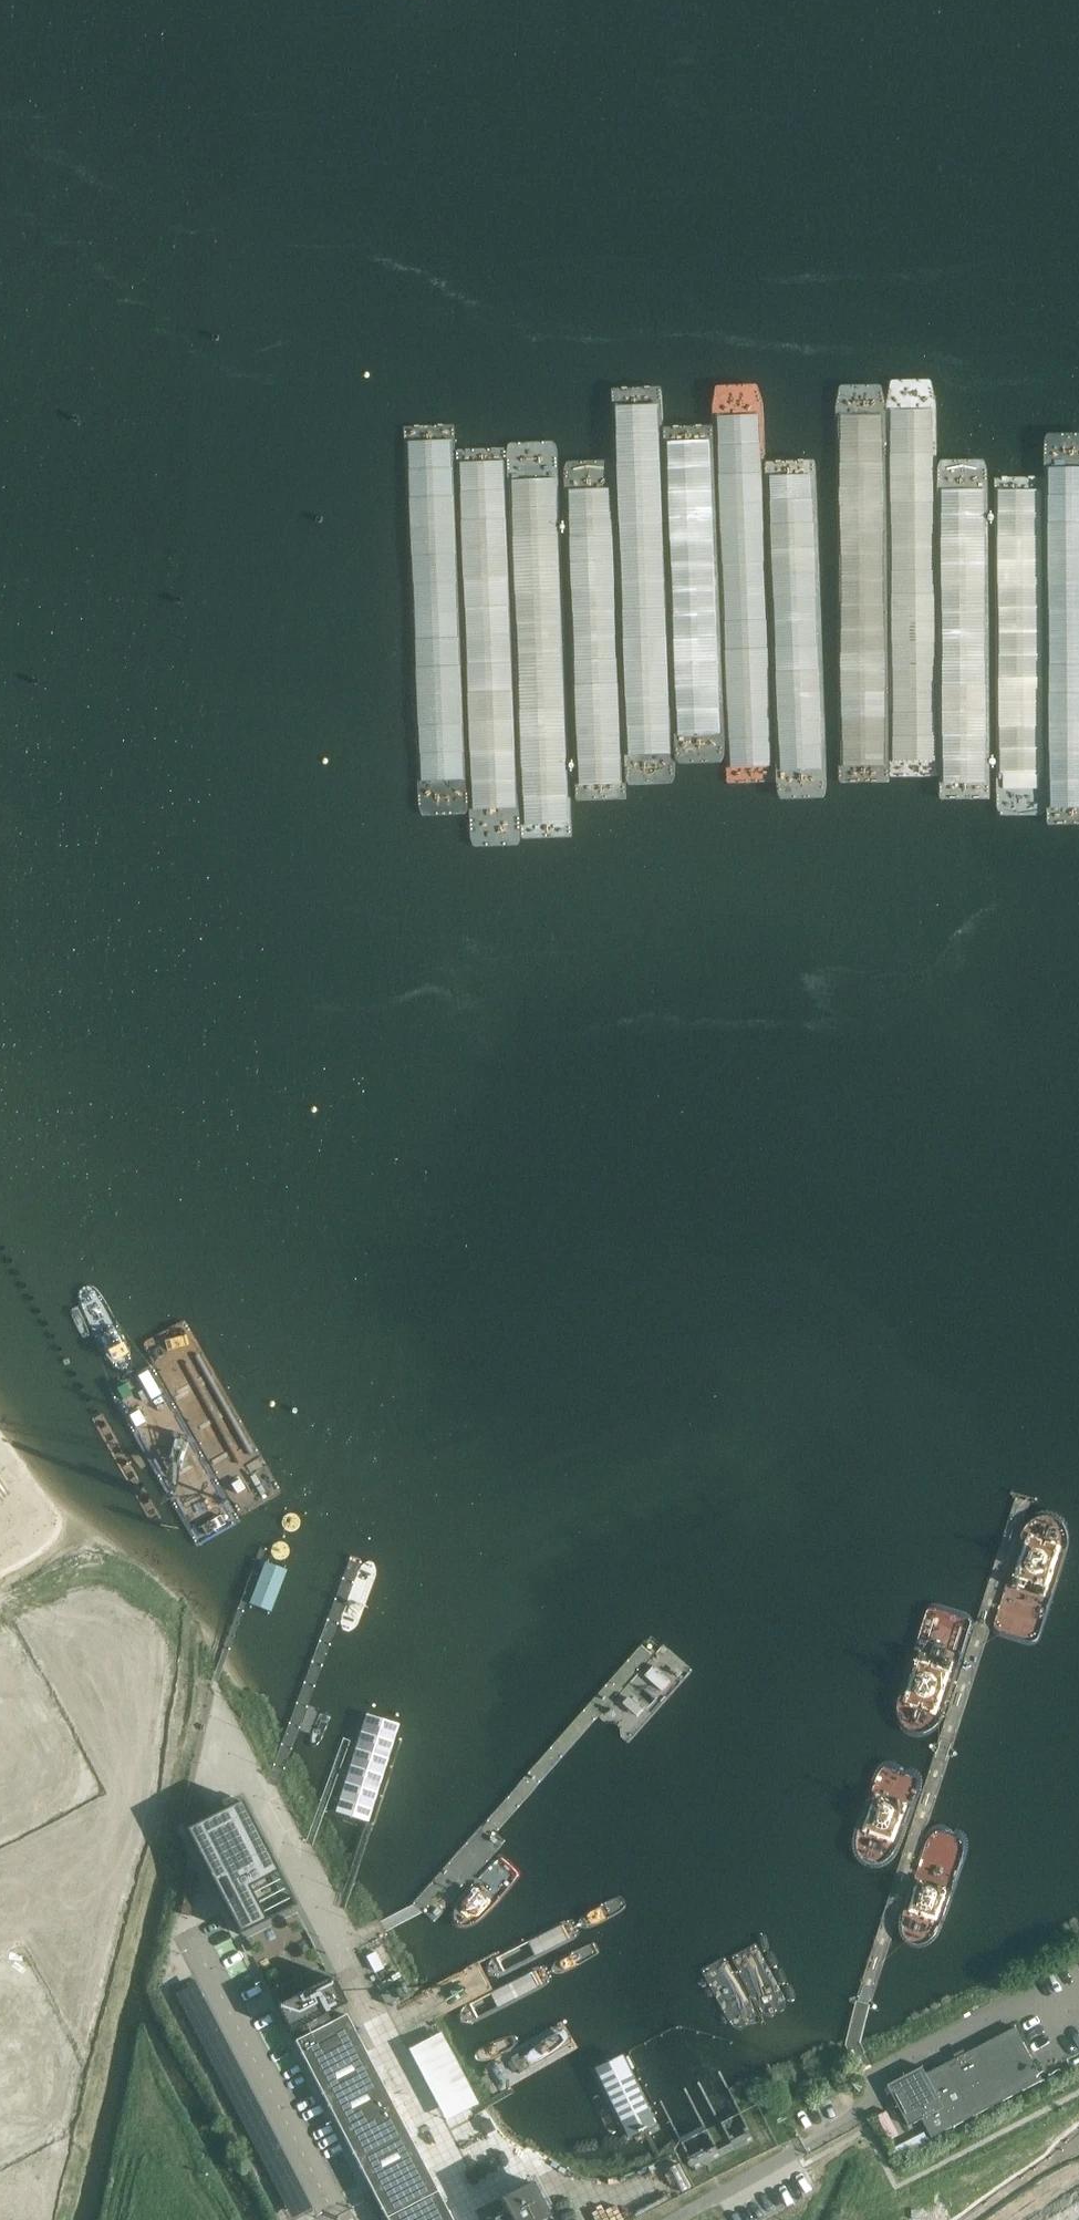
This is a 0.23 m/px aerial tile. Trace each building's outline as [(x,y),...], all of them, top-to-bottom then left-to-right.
[(241,1801),(213,1815),(185,1829),(239,1934),(295,1906),(241,1801)] [(276,2006),(290,2033),(305,2025),(326,2014),(345,2004),(331,1977),(309,1989),(307,1990),(306,1988),(306,1989),(304,1985),(293,1991),(295,1996),(294,1997),(276,2006)] [(345,2015),(330,2023),(326,2014),(305,2025),(309,2034),(294,2041),(374,2195),(375,2198),(386,2218),(387,2219),(451,2219),(345,2015)] [(1043,2080),(1016,2028),(927,2074),(923,2067),(888,2085),(910,2127),(944,2108),(954,2126),(1043,2080)] [(715,2146),(706,2129),(680,2143),(689,2159),(715,2146)] [(695,2171),(721,2157),(715,2146),(689,2159),(695,2171)] [(548,2216),(531,2182),(499,2199),(506,2212),(493,2219),(541,2219),(548,2216)]
